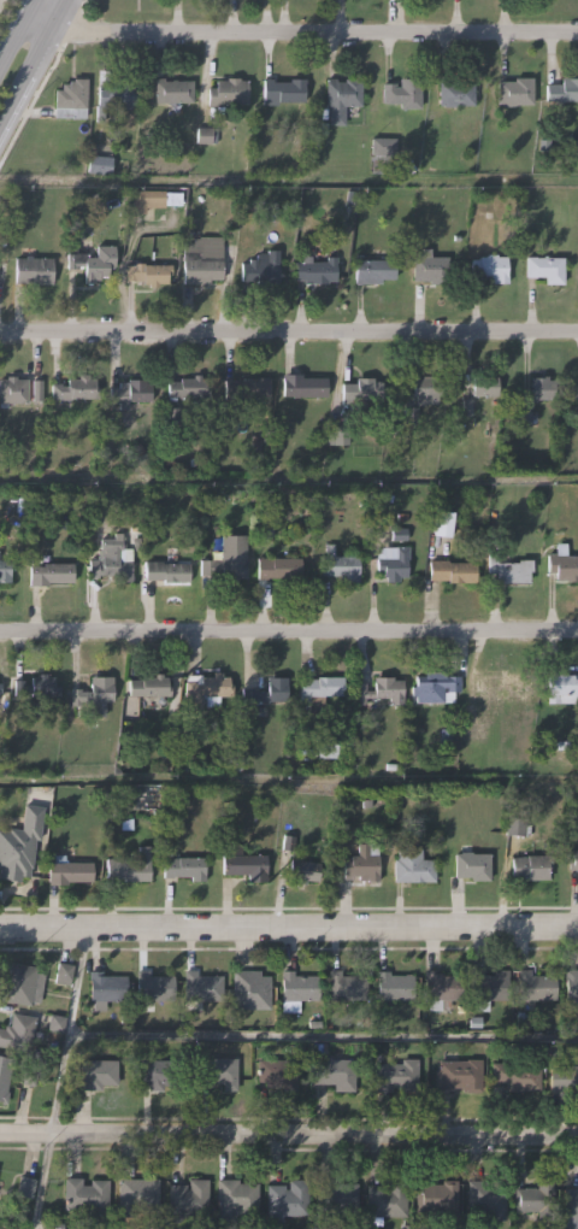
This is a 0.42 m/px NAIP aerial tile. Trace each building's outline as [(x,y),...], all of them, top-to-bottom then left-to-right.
[(136,107),(119,106),(119,111),(111,111),(111,120),(96,120),(98,69),(111,70),(111,76),(137,77),(136,107)] [(531,102),(499,102),(499,81),(515,81),(515,75),(531,76),(531,102)] [(246,102),(217,101),(217,105),(206,105),(207,88),(214,88),(216,78),(226,78),(226,76),(240,76),(240,80),(247,80),(246,102)] [(305,100),(277,100),(277,105),(263,105),(264,77),(273,77),(273,81),(289,81),(289,76),(306,76),(305,100)] [(364,105),(346,105),(346,123),(330,123),(330,104),(326,104),(326,76),(337,76),(337,80),(347,80),(347,77),(364,77),(364,105)] [(85,118),(54,117),(54,92),(60,93),(60,84),(69,84),(69,81),(73,82),(75,77),(87,78),(85,118)] [(153,101),(154,77),(165,77),(165,81),(193,81),(193,101),(153,101)] [(476,106),(440,105),(440,81),(456,81),(456,77),(476,77),(476,106)] [(562,77),(577,77),(577,104),(577,99),(547,99),(548,83),(562,84),(562,77)] [(420,107),(399,107),(399,104),(383,102),(383,83),(395,83),(395,86),(400,86),(400,80),(420,80),(420,107)] [(214,130),(196,130),(196,145),(214,145),(214,130)] [(112,174),(87,171),(88,153),(114,157),(112,174)] [(131,190),(178,192),(178,208),(143,207),(143,212),(130,212),(131,190)] [(181,283),(181,242),(197,242),(197,236),(222,236),(222,278),(208,277),(208,283),(181,283)] [(66,269),(67,247),(77,247),(77,253),(85,253),(85,258),(96,258),(96,246),(116,246),(116,267),(110,267),(108,276),(100,276),(100,280),(95,280),(95,282),(84,282),(85,266),(77,266),(77,269),(66,269)] [(279,283),(256,282),(256,278),(242,277),(243,261),(249,261),(250,257),(258,257),(258,252),(269,252),(269,248),(281,249),(279,283)] [(508,257),(508,283),(486,283),(486,278),(473,278),(473,259),(480,259),(480,257),(488,257),(488,254),(497,254),(497,258),(508,257)] [(16,257),(52,257),(52,282),(16,282),(16,257)] [(312,257),(312,263),(328,263),(328,257),(336,257),(336,282),(328,281),(328,284),(311,284),(311,280),(297,280),(297,263),(302,263),(302,257),(312,257)] [(449,258),(449,286),(429,286),(429,281),(411,281),(412,258),(449,258)] [(526,258),(565,259),(564,286),(545,284),(545,277),(526,277),(526,258)] [(355,283),(355,260),(395,260),(395,280),(382,280),(382,284),(355,283)] [(171,265),(171,275),(167,275),(167,284),(158,284),(158,288),(148,288),(148,284),(142,284),(142,281),(125,280),(126,266),(135,266),(135,263),(144,263),(144,265),(171,265)] [(206,377),(207,394),(177,395),(177,399),(167,399),(167,381),(179,381),(179,378),(194,377),(194,374),(201,374),(201,377),(206,377)] [(100,400),(51,399),(52,384),(67,386),(67,381),(78,381),(78,375),(89,375),(89,378),(98,378),(98,387),(101,387),(100,400)] [(473,396),(473,375),(482,375),(482,377),(499,377),(499,396),(473,396)] [(531,396),(531,375),(549,375),(549,381),(556,381),(555,398),(531,396)] [(329,399),(284,398),(284,376),(302,377),(302,381),(329,381),(329,399)] [(384,381),(384,399),(362,399),(362,407),(352,407),(352,399),(343,399),(343,382),(358,382),(358,376),(374,377),(374,381),(384,381)] [(25,405),(0,403),(0,381),(6,381),(7,377),(17,378),(17,381),(28,381),(25,405)] [(417,405),(417,395),(414,395),(414,380),(423,380),(423,377),(442,378),(442,399),(438,398),(438,405),(417,405)] [(151,401),(129,401),(128,410),(119,410),(119,404),(110,404),(110,387),(119,387),(120,383),(128,383),(128,380),(148,380),(148,384),(152,384),(151,401)] [(269,398),(241,396),(241,400),(225,400),(225,382),(242,382),(242,380),(269,380),(269,398)] [(436,511),(454,514),(450,539),(432,536),(436,511)] [(89,581),(89,561),(101,561),(101,540),(113,540),(113,534),(122,534),(122,549),(131,549),(131,583),(118,583),(118,576),(99,577),(99,580),(89,581)] [(247,539),(247,582),(238,582),(238,586),(217,586),(217,581),(200,581),(200,564),(224,564),(223,539),(247,539)] [(359,557),(359,583),(338,583),(338,577),(322,576),(322,554),(325,554),(326,545),(334,545),(334,557),(359,557)] [(567,557),(577,557),(577,582),(558,582),(558,574),(549,574),(549,555),(556,555),(556,547),(567,547),(567,557)] [(409,549),(409,580),(399,580),(399,583),(389,583),(389,577),(378,577),(378,559),(395,560),(395,549),(409,549)] [(11,580),(0,580),(0,551),(1,551),(1,558),(16,558),(16,568),(11,568),(11,580)] [(529,583),(502,583),(502,580),(497,580),(497,574),(489,574),(489,554),(500,554),(500,563),(518,563),(518,561),(535,561),(535,572),(529,572),(529,583)] [(258,558),(301,557),(301,580),(287,580),(287,576),(259,577),(258,558)] [(72,582),(49,582),(49,584),(30,583),(30,559),(41,559),(41,564),(46,564),(46,561),(73,561),(72,582)] [(189,582),(164,582),(164,578),(146,578),(146,560),(164,560),(164,564),(189,564),(189,582)] [(476,582),(448,583),(448,581),(431,581),(431,563),(476,561),(476,582)] [(184,706),(183,674),(201,674),(201,676),(212,676),(212,670),(222,670),(222,675),(229,675),(230,682),(231,682),(231,694),(201,695),(202,705),(184,706)] [(173,693),(130,695),(130,678),(142,678),(142,675),(157,675),(157,672),(164,671),(164,676),(169,676),(169,686),(172,686),(173,693)] [(454,702),(415,701),(415,695),(411,695),(411,686),(415,686),(415,681),(424,681),(424,671),(446,671),(446,675),(460,676),(460,692),(454,692),(454,702)] [(547,674),(577,673),(577,696),(576,696),(576,701),(548,701),(547,674)] [(60,695),(33,695),(33,692),(23,692),(23,695),(14,695),(14,680),(24,680),(24,684),(31,684),(30,678),(36,678),(36,674),(47,674),(47,677),(54,677),(54,683),(60,683),(60,695)] [(342,676),(341,695),(329,694),(328,708),(308,708),(308,704),(300,704),(301,677),(317,678),(317,675),(342,676)] [(390,695),(364,695),(364,702),(356,702),(356,682),(366,682),(366,688),(374,688),(374,675),(396,675),(396,678),(403,678),(403,701),(390,701),(390,695)] [(113,676),(113,700),(106,699),(105,715),(94,715),(94,700),(82,700),(82,704),(71,704),(71,686),(82,686),(82,689),(90,689),(92,676),(113,676)] [(285,700),(256,699),(256,702),(241,702),(241,686),(255,686),(255,689),(267,689),(267,676),(285,676),(285,700)] [(524,676),(524,681),(529,681),(529,690),(523,690),(523,698),(488,696),(488,693),(474,693),(474,676),(524,676)] [(19,884),(0,880),(0,830),(8,831),(8,829),(20,830),(24,805),(45,807),(40,841),(35,841),(33,870),(30,870),(29,878),(20,878),(19,884)] [(267,855),(266,882),(247,882),(247,875),(222,874),(223,855),(226,855),(228,843),(241,843),(241,854),(267,855)] [(378,855),(377,881),(364,881),(364,880),(358,880),(358,876),(350,876),(350,880),(341,880),(342,858),(348,858),(348,855),(356,855),(356,843),(367,843),(367,855),(378,855)] [(489,853),(489,880),(472,880),(472,877),(454,877),(455,853),(462,853),(462,843),(472,843),(472,853),(489,853)] [(149,882),(124,881),(124,878),(107,878),(107,858),(122,858),(122,862),(138,862),(138,847),(151,847),(149,882)] [(434,881),(393,881),(394,858),(397,858),(397,849),(421,849),(421,860),(435,860),(434,881)] [(322,863),(318,881),(307,878),(306,882),(300,881),(300,877),(289,876),(294,852),(301,853),(301,859),(322,863)] [(566,852),(577,852),(577,876),(577,871),(565,870),(566,852)] [(205,857),(205,881),(191,881),(191,876),(164,876),(164,860),(172,860),(172,857),(205,857)] [(544,881),(524,882),(524,877),(509,878),(508,860),(547,859),(548,870),(544,870),(544,881)] [(48,862),(93,860),(93,878),(69,878),(69,882),(49,883),(48,862)] [(29,1005),(0,1000),(0,993),(6,960),(37,966),(36,972),(46,975),(40,1004),(30,1002),(29,1005)] [(70,988),(72,966),(57,965),(55,987),(70,988)] [(509,970),(508,1001),(489,1000),(488,1011),(473,1010),(473,1000),(470,1000),(471,968),(483,969),(483,974),(493,975),(494,969),(509,970)] [(577,968),(577,975),(577,1009),(570,1009),(570,999),(565,999),(565,968),(577,968)] [(184,1000),(184,969),(197,969),(197,976),(223,976),(223,1000),(184,1000)] [(252,1009),(232,1009),(234,969),(252,969),(252,975),(270,975),(271,1009),(252,1009)] [(424,1000),(423,970),(437,969),(437,972),(442,972),(442,976),(458,975),(460,999),(447,999),(448,1007),(429,1009),(429,999),(424,1000)] [(555,999),(519,1000),(519,969),(530,969),(531,974),(555,974),(555,999)] [(90,1001),(90,970),(106,970),(106,976),(128,975),(128,1000),(90,1001)] [(138,1000),(138,970),(149,970),(151,976),(175,976),(175,1000),(138,1000)] [(319,975),(320,1000),(299,1000),(299,1011),(282,1011),(282,970),(294,970),(294,975),(319,975)] [(326,999),(328,970),(342,970),(342,975),(368,975),(368,999),(326,999)] [(412,1000),(377,1000),(377,970),(390,971),(390,975),(413,975),(412,1000)] [(31,1051),(0,1046),(0,1029),(5,1030),(5,1027),(10,1027),(12,1013),(36,1017),(31,1051)] [(7,1102),(0,1101),(0,1055),(16,1058),(13,1068),(10,1068),(5,1092),(10,1092),(7,1102)] [(200,1058),(237,1058),(237,1090),(224,1090),(224,1083),(211,1083),(211,1080),(200,1080),(200,1058)] [(259,1058),(296,1058),(296,1089),(283,1089),(283,1084),(267,1084),(267,1078),(259,1078),(259,1058)] [(415,1092),(372,1092),(372,1064),(399,1064),(399,1059),(415,1059),(415,1092)] [(479,1059),(479,1092),(461,1092),(461,1089),(431,1089),(431,1071),(436,1071),(436,1062),(464,1062),(464,1059),(479,1059)] [(81,1062),(117,1060),(118,1084),(102,1086),(102,1089),(82,1089),(81,1062)] [(142,1060),(179,1060),(179,1084),(165,1084),(165,1089),(142,1089),(142,1060)] [(354,1062),(353,1092),(332,1090),(332,1084),(315,1083),(315,1060),(354,1062)] [(538,1090),(503,1090),(503,1082),(491,1082),(491,1062),(517,1062),(517,1065),(538,1065),(538,1090)] [(560,1064),(577,1064),(577,1092),(573,1092),(573,1089),(549,1089),(549,1068),(560,1068),(560,1064)] [(110,1178),(108,1212),(88,1211),(88,1207),(65,1206),(66,1176),(83,1176),(83,1183),(90,1183),(92,1177),(110,1178)] [(120,1180),(158,1178),(159,1210),(120,1211),(120,1180)] [(210,1180),(208,1217),(183,1216),(183,1222),(169,1221),(170,1184),(187,1184),(187,1189),(190,1189),(190,1178),(210,1180)] [(218,1180),(240,1180),(240,1183),(259,1183),(259,1211),(237,1211),(237,1209),(232,1209),(232,1219),(218,1219),(218,1180)] [(306,1216),(265,1217),(265,1183),(282,1183),(282,1189),(287,1189),(287,1180),(305,1180),(306,1216)] [(358,1186),(359,1217),(337,1217),(336,1212),(332,1212),(332,1219),(318,1219),(318,1180),(338,1180),(338,1186),(358,1186)] [(506,1183),(505,1222),(483,1222),(483,1209),(470,1209),(470,1181),(488,1181),(488,1183),(506,1183)] [(552,1181),(550,1219),(536,1219),(536,1212),(514,1212),(515,1188),(536,1189),(536,1181),(552,1181)] [(367,1225),(368,1187),(385,1187),(385,1190),(388,1190),(388,1182),(408,1182),(408,1218),(384,1218),(384,1225),(367,1225)] [(458,1182),(456,1221),(440,1221),(440,1213),(418,1212),(418,1184),(443,1184),(443,1182),(458,1182)] [(564,1188),(577,1188),(577,1216),(564,1216),(564,1188)]
